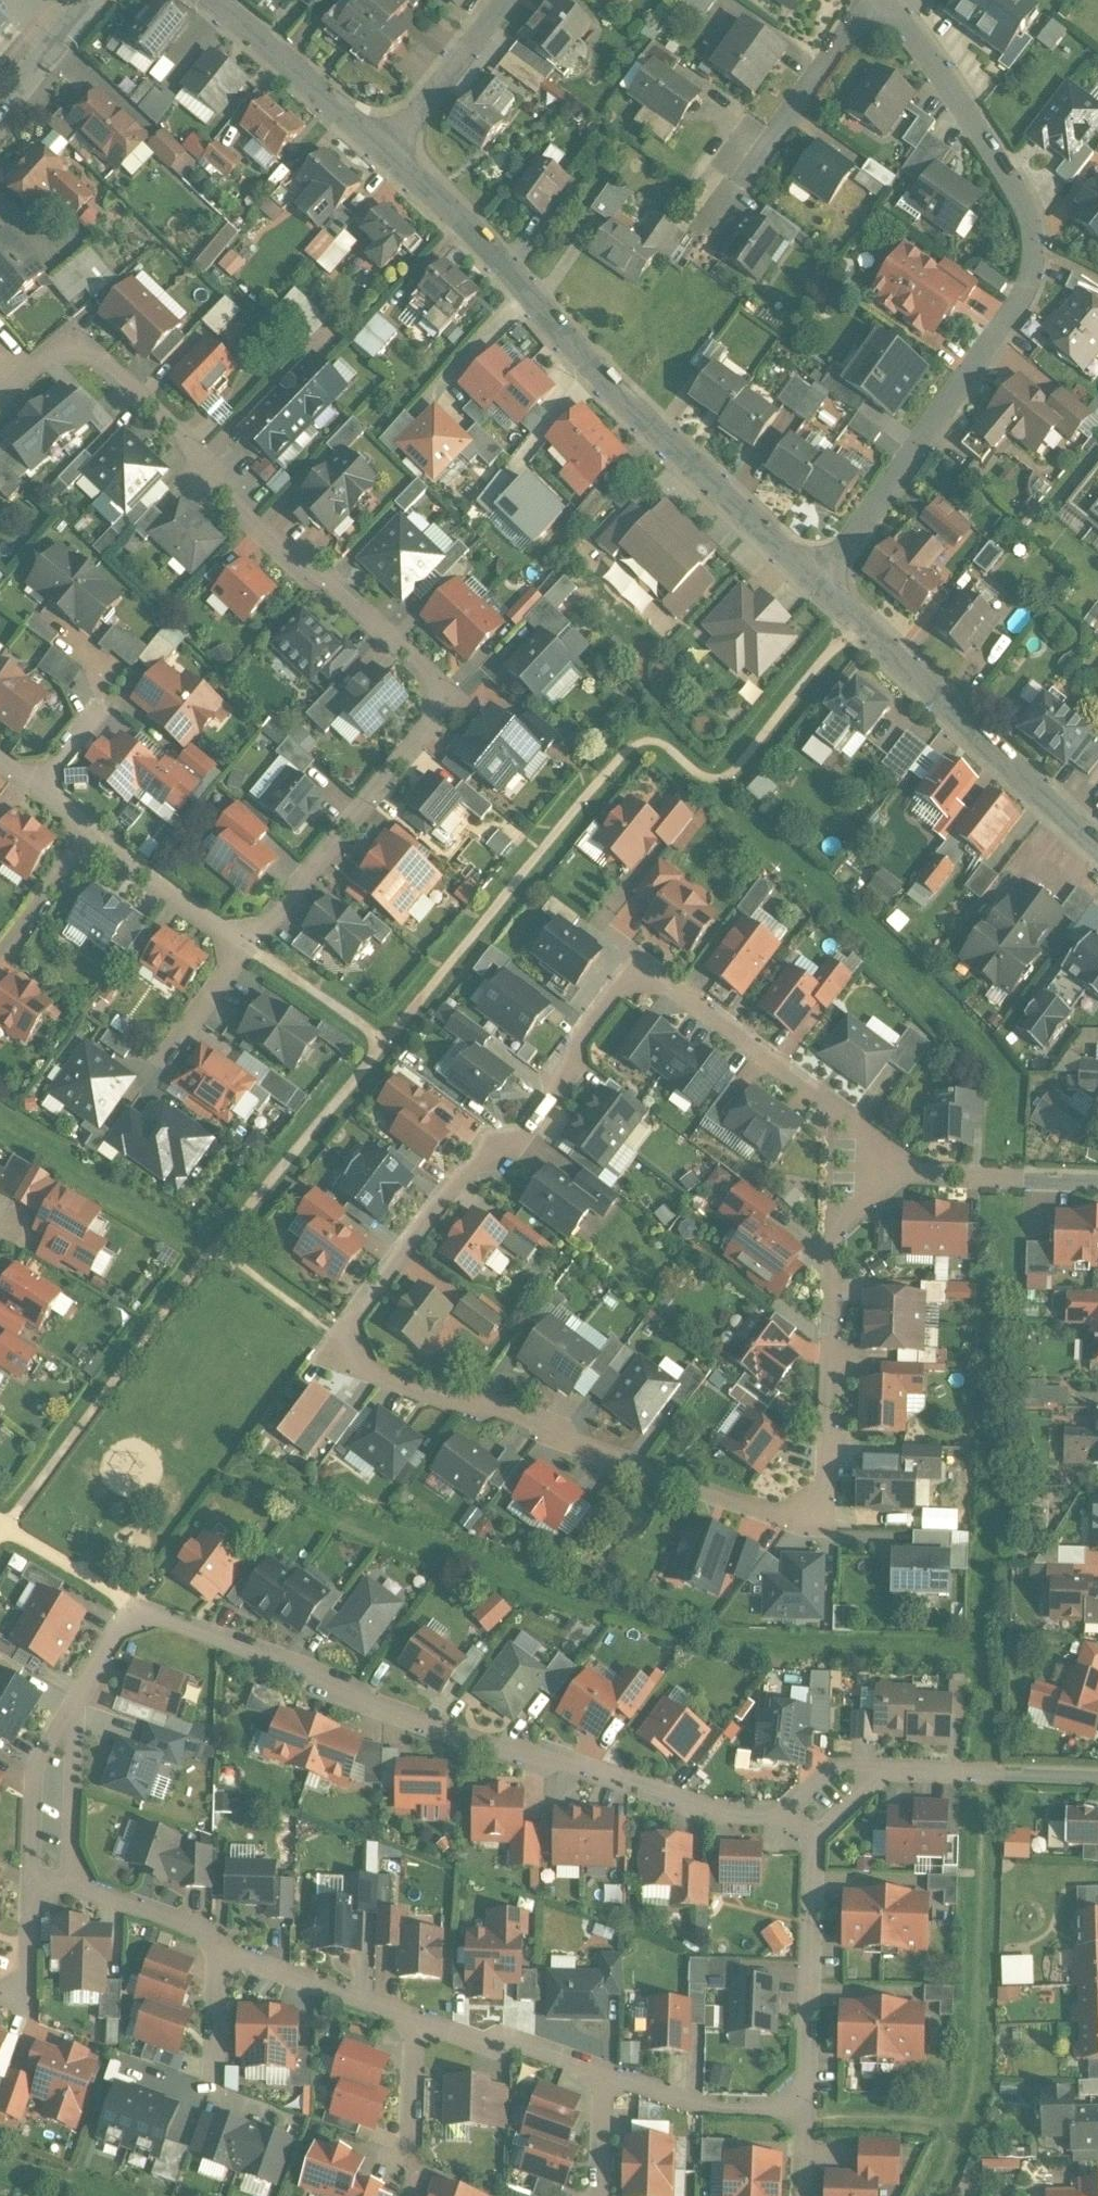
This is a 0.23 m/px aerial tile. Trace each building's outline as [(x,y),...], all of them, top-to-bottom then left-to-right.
[(312,11),(321,0),(299,0),(312,11)] [(326,26),(379,70),(408,35),(394,23),(409,6),(410,5),(404,0),(347,0),(326,26)] [(410,5),(409,6),(414,10),(422,0),(404,0),(410,5)] [(557,0),(553,0),(522,39),(537,51),(538,52),(542,47),(557,59),(574,39),(578,42),(591,27),(557,0)] [(708,15),(718,0),(687,0),(708,15)] [(792,10),(799,0),(778,0),(792,10)] [(935,14),(1003,61),(1040,7),(1029,0),(945,0),(935,14)] [(159,3),(142,24),(139,22),(126,39),(130,42),(126,47),(138,56),(141,51),(157,64),(187,25),(159,3)] [(0,14),(0,32),(9,22),(0,14)] [(734,41),(733,43),(736,44),(717,70),(715,68),(714,70),(753,97),(785,51),(746,24),(734,41)] [(724,34),(704,63),(705,63),(700,70),(709,77),(714,70),(715,68),(717,70),(736,44),(733,43),(734,41),(724,34)] [(537,51),(522,39),(510,54),(534,71),(544,59),(537,53),(537,51)] [(681,63),(654,44),(643,59),(653,66),(654,65),(671,77),(681,63)] [(534,71),(510,54),(499,68),(536,95),(547,81),(534,71)] [(245,81),(214,56),(187,89),(218,115),(245,81)] [(671,77),(654,65),(653,66),(637,88),(652,100),(682,121),(699,97),(671,77)] [(915,94),(879,69),(850,109),(868,122),(866,126),(883,138),(904,110),(915,118),(920,112),(908,103),(915,94)] [(506,91),(489,78),(473,98),(490,111),(506,91)] [(147,82),(132,100),(142,108),(157,91),(147,82)] [(1031,137),(1045,148),(1049,143),(1069,158),(1070,159),(1082,144),(1097,123),(1097,110),(1069,87),(1031,137)] [(506,91),(490,111),(501,121),(515,103),(515,99),(506,91)] [(148,141),(99,94),(91,102),(87,102),(79,110),(80,114),(73,121),(71,122),(81,132),(96,147),(96,151),(104,159),(109,159),(119,169),(148,141)] [(473,98),(472,97),(449,125),(482,151),(504,123),(501,121),(490,111),(473,98)] [(682,121),(652,100),(635,124),(666,145),(678,127),(682,121)] [(287,120),(267,101),(243,128),(278,159),(305,129),(290,116),(287,120)] [(73,121),(62,111),(48,126),(68,145),(81,132),(71,122),(73,121)] [(936,123),(920,112),(915,118),(919,120),(903,142),(916,152),(928,135),(936,123)] [(164,133),(149,148),(171,169),(186,154),(164,133)] [(951,151),(928,135),(916,152),(902,172),(924,187),(937,167),(939,168),(951,151)] [(855,168),(819,143),(793,180),(829,206),(855,168)] [(241,165),(217,144),(205,157),(216,167),(229,178),(241,165)] [(1082,144),(1070,159),(1069,158),(1057,174),(1070,185),(1094,154),(1082,144)] [(39,149),(6,186),(34,211),(49,194),(75,217),(92,198),(67,174),(39,149)] [(325,153),(315,164),(310,161),(296,177),(312,192),(297,208),(321,229),(342,207),(361,186),(325,153)] [(216,167),(205,157),(199,164),(210,173),(216,167)] [(540,160),(514,197),(543,218),(569,181),(540,160)] [(897,179),(870,160),(862,172),(889,191),(897,179)] [(939,168),(937,167),(924,187),(915,199),(927,208),(922,216),(925,218),(926,216),(950,232),(976,195),(981,198),(939,168)] [(1095,189),(1092,186),(1078,203),(1082,206),(1072,218),(1097,238),(1097,185),(1095,189)] [(296,200),(282,187),(270,200),(285,213),(296,200)] [(342,207),(321,229),(325,233),(336,243),(345,232),(356,219),(342,207)] [(385,208),(363,233),(379,247),(369,258),(383,271),(404,248),(412,255),(423,244),(415,237),(415,236),(385,208)] [(801,232),(773,212),(764,226),(787,242),(787,243),(791,247),(801,232)] [(764,226),(749,215),(721,256),(759,282),(787,243),(787,242),(764,226)] [(657,217),(639,242),(656,254),(673,229),(657,217)] [(336,243),(318,263),(331,276),(358,245),(345,232),(336,243)] [(325,233),(307,254),(318,263),(336,243),(325,233)] [(10,234),(0,243),(0,299),(3,303),(18,290),(23,296),(46,276),(10,234)] [(629,235),(608,265),(637,286),(658,256),(656,254),(639,242),(629,235)] [(110,271),(90,247),(75,260),(96,283),(110,271)] [(906,247),(898,259),(897,258),(889,260),(880,272),(882,280),(883,280),(874,292),(881,297),(878,302),(895,314),(898,309),(910,317),(906,322),(923,334),(927,329),(934,334),(947,315),(949,316),(955,308),(951,305),(956,297),(961,300),(967,291),(940,271),(906,247)] [(75,260),(50,282),(70,306),(96,283),(75,260)] [(980,282),(948,260),(940,271),(967,291),(961,300),(965,303),(980,282)] [(446,262),(411,300),(414,304),(409,309),(440,337),(479,295),(446,262)] [(673,280),(664,273),(653,290),(662,296),(673,280)] [(1073,273),(1066,289),(1081,296),(1082,295),(1097,308),(1097,284),(1073,273)] [(121,278),(94,300),(106,312),(130,287),(121,278)] [(106,312),(102,316),(125,338),(156,305),(145,295),(142,298),(130,287),(106,312)] [(1048,335),(1058,343),(1055,346),(1082,368),(1097,349),(1097,308),(1082,295),(1081,296),(1048,335)] [(226,298),(202,323),(218,338),(242,313),(226,298)] [(156,305),(125,338),(148,359),(152,356),(176,330),(164,319),(167,316),(156,305)] [(397,334),(377,317),(355,342),(375,359),(397,334)] [(176,330),(152,356),(162,365),(186,340),(176,330)] [(880,336),(867,353),(870,355),(853,378),(849,384),(847,382),(846,384),(868,400),(891,416),(892,415),(890,413),(906,390),(909,392),(925,368),(880,336)] [(209,339),(170,380),(199,408),(213,392),(218,397),(230,385),(225,380),(238,367),(209,339)] [(727,352),(714,343),(696,369),(708,377),(714,368),(715,369),(727,352)] [(314,357),(242,432),(274,463),(346,388),(314,357)] [(502,358),(471,387),(491,408),(499,401),(521,424),(553,392),(529,367),(519,376),(502,358)] [(836,366),(821,387),(858,414),(868,400),(846,384),(847,382),(849,384),(853,378),(836,366)] [(715,369),(714,368),(708,377),(702,385),(703,386),(693,400),(724,423),(744,395),(745,395),(747,391),(715,369)] [(811,391),(794,379),(778,403),(794,414),(811,391)] [(1036,392),(1020,379),(962,447),(983,464),(1009,434),(1019,442),(1023,441),(1037,452),(1056,429),(1070,442),(1092,414),(1064,390),(1050,408),(1042,402),(1044,400),(1035,393),(1036,392)] [(1,438),(31,475),(91,424),(60,386),(43,401),(32,389),(12,406),(21,419),(1,438)] [(827,402),(811,391),(794,414),(810,425),(827,402)] [(745,395),(744,395),(724,423),(721,427),(754,451),(777,418),(745,395)] [(224,403),(211,417),(222,427),(235,413),(224,403)] [(623,456),(581,411),(551,438),(575,463),(562,475),(580,495),(593,483),(593,484),(623,456)] [(436,414),(405,447),(436,477),(468,445),(436,414)] [(884,431),(859,414),(849,428),(873,446),(884,431)] [(354,419),(327,447),(339,459),(345,453),(346,454),(367,431),(354,419)] [(95,462),(84,474),(84,475),(105,495),(147,451),(125,431),(95,462)] [(533,434),(515,456),(529,468),(547,445),(533,434)] [(833,449),(818,438),(808,452),(823,463),(833,449)] [(791,440),(778,457),(779,458),(769,473),(786,485),(785,486),(786,486),(787,485),(801,495),(800,496),(801,497),(805,491),(804,491),(824,463),(823,463),(808,452),(791,440)] [(859,481),(828,459),(838,445),(837,444),(833,449),(823,463),(824,463),(804,491),(805,491),(836,514),(859,481)] [(147,451),(105,495),(127,516),(140,502),(169,472),(147,451)] [(86,452),(59,480),(69,490),(84,475),(84,474),(95,462),(86,452)] [(339,459),(329,470),(328,469),(319,478),(320,479),(314,486),(312,485),(303,494),(304,495),(289,512),(305,527),(314,518),(330,534),(350,513),(351,514),(376,488),(374,487),(378,484),(346,454),(345,453),(339,459)] [(0,461),(0,493),(10,502),(26,485),(0,461)] [(1066,506),(1097,532),(1097,470),(1096,469),(1066,506)] [(282,472),(268,486),(278,495),(292,480),(282,472)] [(418,480),(395,504),(406,514),(429,490),(418,480)] [(127,516),(105,495),(96,504),(117,524),(112,530),(122,540),(133,529),(149,512),(140,502),(127,516)] [(939,499),(922,520),(940,536),(941,536),(950,524),(955,528),(962,519),(939,499)] [(166,519),(151,535),(152,536),(192,574),(223,542),(182,503),(166,519)] [(649,519),(636,507),(599,547),(614,559),(618,555),(631,565),(630,565),(656,590),(657,589),(667,601),(663,605),(676,620),(714,581),(701,569),(717,553),(664,503),(649,519)] [(149,512),(133,529),(146,542),(152,536),(151,535),(166,519),(154,507),(149,512)] [(401,518),(360,561),(381,582),(423,538),(401,518)] [(955,528),(950,524),(941,536),(954,547),(972,527),(962,519),(955,528)] [(890,545),(867,573),(892,594),(933,545),(923,536),(905,557),(890,545)] [(423,538),(381,582),(403,603),(433,571),(445,559),(444,558),(423,538)] [(459,542),(444,558),(445,559),(433,571),(443,580),(460,562),(470,552),(459,542)] [(990,544),(974,564),(987,575),(1004,554),(990,544)] [(933,545),(892,594),(916,615),(940,587),(925,574),(943,553),(933,545)] [(105,583),(76,559),(75,561),(60,549),(31,585),(48,599),(47,601),(75,624),(77,623),(92,635),(102,622),(101,621),(109,611),(111,612),(121,599),(103,584),(105,583)] [(460,562),(450,573),(456,578),(463,578),(464,578),(470,571),(460,562)] [(218,591),(216,593),(246,621),(275,591),(245,563),(230,579),(218,591)] [(217,567),(205,579),(218,591),(230,579),(217,567)] [(443,580),(438,586),(447,595),(457,584),(463,578),(456,578),(450,573),(443,580)] [(480,605),(457,584),(447,595),(424,618),(436,629),(436,635),(444,642),(480,605)] [(754,599),(743,589),(706,629),(717,640),(708,650),(738,678),(746,670),(759,682),(797,641),(786,631),(794,622),(761,592),(754,599)] [(544,601),(534,591),(524,601),(534,611),(544,601)] [(1000,621),(966,594),(936,631),(965,654),(972,645),(977,649),(1000,621)] [(571,626),(544,600),(544,601),(534,611),(525,620),(540,635),(542,634),(553,645),(571,626)] [(524,602),(508,618),(518,627),(534,611),(524,602)] [(501,626),(480,605),(444,642),(452,649),(457,650),(468,660),(501,626)] [(339,649),(304,615),(275,646),(311,680),(320,671),(340,650),(339,649)] [(60,636),(35,616),(25,628),(51,646),(60,636)] [(125,637),(114,629),(99,647),(110,656),(113,652),(133,669),(139,661),(148,650),(128,633),(125,637)] [(540,635),(529,647),(532,649),(511,671),(509,668),(508,669),(539,699),(573,664),(553,645),(542,634),(540,635)] [(148,650),(139,661),(156,675),(162,668),(163,669),(178,651),(160,636),(148,650)] [(340,650),(320,671),(331,682),(358,654),(346,642),(339,649),(340,650)] [(54,648),(39,669),(51,678),(66,657),(54,648)] [(66,657),(51,678),(69,690),(84,669),(66,657)] [(0,663),(0,719),(22,734),(47,698),(23,681),(24,680),(0,663)] [(163,669),(162,668),(156,675),(136,700),(156,716),(154,718),(170,731),(168,734),(184,747),(199,729),(202,732),(214,718),(211,715),(220,703),(188,677),(184,682),(180,682),(163,669)] [(345,699),(337,707),(345,715),(369,737),(406,699),(374,669),(345,699)] [(857,684),(850,692),(844,688),(827,710),(835,716),(817,739),(823,744),(824,743),(835,752),(852,730),(865,740),(889,709),(857,684)] [(333,688),(306,716),(326,735),(345,715),(337,707),(345,699),(333,688)] [(1059,709),(1057,712),(1044,702),(1021,732),(1065,766),(1090,734),(1059,709)] [(491,711),(466,742),(461,742),(452,753),(469,768),(476,773),(502,794),(503,793),(501,791),(517,771),(520,773),(540,749),(541,748),(518,729),(511,723),(507,724),(491,711)] [(559,736),(531,712),(518,729),(541,748),(540,749),(545,753),(559,736)] [(908,734),(891,756),(910,772),(927,749),(908,734)] [(138,751),(122,738),(112,751),(107,747),(94,762),(99,766),(93,773),(104,782),(102,784),(101,789),(110,797),(116,795),(118,793),(128,801),(142,785),(165,805),(177,790),(180,786),(161,771),(157,767),(156,766),(138,751)] [(315,762),(290,738),(276,754),(303,776),(315,762)] [(1075,765),(1089,776),(1097,764),(1097,740),(1096,738),(1075,765)] [(166,754),(148,739),(138,751),(156,766),(166,754)] [(795,741),(783,756),(793,765),(805,750),(795,741)] [(215,768),(191,749),(179,764),(201,782),(202,783),(215,768)] [(910,772),(891,756),(884,765),(903,780),(910,772)] [(179,764),(171,758),(161,771),(180,786),(177,790),(187,799),(201,782),(179,764)] [(948,760),(919,796),(947,818),(976,782),(948,760)] [(469,768),(460,779),(443,765),(463,782),(466,785),(476,773),(469,768)] [(89,772),(67,773),(68,786),(89,784),(89,772)] [(275,790),(273,793),(278,797),(268,809),(295,831),(308,815),(313,815),(321,805),(320,801),(321,799),(290,773),(275,790)] [(431,777),(408,805),(415,811),(409,819),(426,834),(433,826),(438,830),(452,814),(460,803),(461,802),(453,795),(431,777)] [(275,790),(263,780),(251,794),(268,809),(278,797),(273,793),(275,790)] [(466,785),(463,782),(453,795),(461,802),(460,803),(482,821),(493,808),(466,785)] [(955,831),(954,833),(955,834),(972,847),(986,858),(1020,816),(987,791),(955,831)] [(656,823),(630,802),(597,843),(607,851),(609,863),(621,862),(631,870),(652,844),(650,843),(653,839),(662,827),(656,823)] [(693,821),(672,803),(656,823),(662,827),(653,839),(669,851),(693,821)] [(269,831),(241,805),(221,828),(232,837),(238,830),(257,846),(269,831)] [(16,814),(0,837),(0,858),(8,864),(11,861),(29,874),(27,877),(29,879),(55,842),(16,814)] [(438,830),(434,836),(447,847),(450,846),(453,843),(453,839),(451,838),(463,823),(452,814),(438,830)] [(943,822),(924,846),(937,856),(955,834),(954,833),(955,831),(943,822)] [(411,839),(397,827),(388,837),(403,849),(411,839)] [(257,846),(238,830),(232,837),(210,863),(247,894),(275,861),(257,846)] [(955,834),(937,856),(938,857),(918,883),(934,896),(972,847),(955,834)] [(388,837),(369,860),(370,866),(354,884),(355,885),(368,895),(401,923),(422,898),(418,895),(434,875),(411,856),(403,849),(388,837)] [(420,846),(412,839),(411,839),(403,849),(411,856),(420,846)] [(660,863),(635,893),(657,910),(674,887),(675,888),(682,880),(660,863)] [(999,878),(983,866),(966,888),(982,900),(999,878)] [(761,880),(738,911),(751,921),(775,890),(761,880)] [(355,885),(347,895),(360,905),(368,895),(355,885)] [(1024,885),(1011,902),(1010,901),(994,922),(992,920),(963,958),(976,969),(975,970),(996,986),(997,984),(1010,994),(1039,955),(1034,952),(1062,915),(1063,914),(1060,912),(1024,885)] [(675,888),(674,887),(657,910),(648,922),(662,932),(663,936),(672,943),(676,943),(690,953),(713,921),(712,920),(711,914),(675,888)] [(1096,902),(1078,888),(1060,912),(1063,914),(1062,915),(1077,927),(1096,902)] [(129,914),(95,890),(72,923),(92,938),(90,940),(105,951),(110,944),(111,942),(131,915),(129,914)] [(581,918),(554,897),(543,912),(559,925),(560,923),(571,932),(581,918)] [(362,926),(330,900),(306,928),(307,929),(327,945),(351,965),(373,938),(374,937),(362,926)] [(133,910),(129,914),(131,915),(111,942),(128,954),(151,922),(133,910)] [(393,933),(371,915),(362,926),(374,937),(373,938),(382,945),(393,933)] [(571,932),(560,923),(559,925),(535,956),(558,974),(571,983),(576,987),(601,954),(593,949),(595,947),(580,936),(578,937),(571,932)] [(776,947),(745,923),(710,971),(741,994),(776,947)] [(148,927),(124,962),(139,973),(146,963),(163,938),(148,927)] [(327,945),(307,929),(292,948),(313,962),(327,945)] [(205,962),(166,935),(163,938),(146,963),(161,973),(159,976),(168,983),(170,980),(185,990),(205,962)] [(1068,974),(1097,996),(1097,940),(1095,938),(1068,974)] [(831,963),(813,987),(820,992),(814,1000),(829,1010),(852,979),(831,963)] [(791,971),(762,1010),(792,1033),(810,1010),(808,1008),(814,1000),(820,992),(813,987),(791,971)] [(571,983),(558,974),(547,989),(560,998),(571,983)] [(506,976),(479,1012),(522,1044),(549,1008),(506,976)] [(28,988),(27,989),(12,979),(0,997),(0,1024),(9,1030),(10,1034),(19,1041),(23,1040),(27,1042),(52,1007),(37,997),(39,995),(28,988)] [(1044,1053),(1072,1015),(1044,995),(1016,1033),(1044,1053)] [(315,1034),(266,999),(242,1034),(294,1071),(318,1038),(319,1037),(315,1034)] [(492,1038),(460,1014),(448,1029),(477,1050),(480,1053),(481,1052),(492,1038)] [(649,1018),(620,1056),(644,1074),(651,1066),(673,1036),(649,1018)] [(892,1053),(848,1020),(822,1055),(867,1089),(888,1062),(894,1054),(892,1053)] [(355,1046),(323,1023),(315,1034),(319,1037),(318,1038),(346,1057),(355,1046)] [(910,1029),(892,1053),(894,1054),(888,1062),(908,1077),(932,1046),(910,1029)] [(133,1049),(109,1032),(101,1043),(125,1060),(133,1049)] [(673,1036),(651,1066),(664,1076),(686,1046),(673,1036)] [(135,1079),(86,1044),(51,1095),(88,1121),(82,1129),(93,1137),(94,1138),(103,1126),(135,1079)] [(686,1046),(664,1076),(676,1085),(699,1056),(686,1046)] [(254,1085),(204,1050),(179,1086),(228,1121),(254,1085)] [(477,1050),(470,1059),(458,1061),(459,1074),(452,1084),(483,1107),(492,1095),(502,1093),(501,1090),(512,1075),(481,1052),(480,1053),(477,1050)] [(676,1085),(673,1089),(698,1108),(727,1069),(702,1051),(699,1056),(676,1085)] [(1081,1061),(1080,1077),(1097,1078),(1097,1062),(1081,1061)] [(300,1091),(271,1071),(259,1089),(287,1109),(300,1091)] [(1080,1077),(1079,1092),(1097,1093),(1097,1078),(1080,1077)] [(437,1107),(400,1080),(382,1104),(405,1121),(394,1135),(406,1144),(427,1160),(429,1161),(448,1137),(427,1121),(437,1107)] [(729,1088),(706,1119),(725,1133),(729,1128),(728,1127),(747,1101),(729,1088)] [(640,1120),(602,1092),(590,1108),(587,1106),(581,1114),(622,1144),(640,1120)] [(783,1113),(754,1092),(747,1101),(728,1127),(729,1128),(775,1162),(802,1126),(784,1111),(783,1113)] [(1085,1119),(1049,1093),(1027,1125),(1045,1137),(1049,1131),(1067,1144),(1085,1119)] [(942,1098),(941,1114),(931,1114),(930,1143),(962,1144),(963,1127),(970,1128),(971,1099),(942,1098)] [(165,1108),(153,1111),(145,1121),(131,1142),(125,1150),(127,1151),(164,1178),(174,1165),(187,1174),(211,1141),(165,1108)] [(130,1110),(115,1131),(131,1142),(145,1121),(130,1110)] [(622,1144),(581,1114),(576,1122),(578,1123),(566,1140),(577,1149),(603,1168),(604,1167),(622,1144)] [(103,1126),(94,1138),(93,1137),(86,1147),(98,1155),(107,1142),(113,1133),(103,1126)] [(131,1142),(115,1131),(113,1133),(107,1142),(125,1155),(127,1151),(125,1150),(131,1142)] [(427,1160),(406,1144),(399,1155),(419,1170),(427,1160)] [(603,1168),(577,1149),(570,1159),(588,1173),(599,1181),(607,1170),(604,1167),(603,1168)] [(371,1155),(345,1190),(383,1219),(410,1184),(371,1155)] [(33,1167),(15,1156),(6,1171),(25,1182),(33,1167)] [(25,1182),(15,1199),(32,1209),(33,1208),(48,1183),(51,1177),(33,1167),(25,1182)] [(573,1192),(559,1181),(562,1178),(551,1169),(524,1204),(569,1238),(592,1208),(596,1203),(576,1189),(573,1192)] [(731,1179),(718,1170),(706,1186),(719,1195),(731,1179)] [(6,1171),(4,1175),(0,1181),(0,1193),(14,1201),(15,1199),(25,1182),(6,1171)] [(599,1181),(588,1173),(576,1189),(596,1203),(592,1208),(603,1217),(619,1196),(599,1181)] [(693,1173),(680,1183),(689,1195),(702,1185),(693,1173)] [(100,1214),(48,1183),(33,1208),(46,1215),(37,1229),(53,1239),(47,1248),(90,1274),(105,1248),(88,1237),(100,1214)] [(777,1207),(746,1183),(733,1200),(764,1224),(777,1207)] [(804,1198),(787,1183),(776,1196),(793,1211),(804,1198)] [(346,1213),(319,1192),(301,1215),(318,1228),(325,1219),(336,1227),(346,1213)] [(764,1224),(733,1200),(723,1213),(748,1232),(742,1239),(749,1244),(735,1262),(753,1276),(751,1279),(764,1289),(766,1285),(780,1296),(800,1269),(791,1263),(800,1251),(764,1224)] [(666,1206),(654,1216),(664,1228),(677,1218),(666,1206)] [(937,1208),(927,1207),(927,1209),(907,1209),(906,1223),(905,1254),(906,1254),(935,1255),(937,1208)] [(967,1211),(947,1210),(947,1208),(937,1208),(935,1255),(965,1256),(966,1256),(967,1225),(967,1211)] [(501,1233),(474,1213),(463,1228),(461,1227),(452,1239),(454,1240),(442,1256),(473,1279),(501,1242),(506,1236),(501,1233)] [(1075,1214),(1075,1216),(1059,1215),(1058,1245),(1057,1265),(1058,1265),(1097,1267),(1097,1215),(1075,1214)] [(542,1239),(511,1216),(502,1227),(504,1229),(501,1233),(506,1236),(501,1242),(526,1261),(542,1239)] [(336,1227),(325,1219),(318,1228),(302,1249),(312,1257),(307,1265),(324,1278),(327,1273),(338,1282),(364,1248),(362,1247),(361,1248),(352,1241),(348,1242),(339,1235),(338,1229),(336,1227)] [(906,1223),(893,1223),(892,1258),(906,1258),(906,1254),(905,1254),(906,1223)] [(980,1226),(967,1225),(966,1256),(965,1256),(964,1260),(979,1260),(980,1226)] [(1058,1245),(1027,1244),(1026,1277),(1058,1279),(1058,1265),(1057,1265),(1058,1245)] [(0,1302),(0,1306),(40,1329),(60,1296),(18,1271),(0,1302)] [(947,1284),(921,1283),(921,1296),(922,1296),(922,1305),(947,1306),(947,1297),(947,1284)] [(947,1284),(947,1297),(972,1298),(973,1285),(947,1284)] [(422,1287),(411,1300),(410,1299),(399,1313),(401,1314),(391,1328),(420,1350),(430,1337),(437,1336),(442,1329),(441,1322),(451,1309),(422,1287)] [(567,1301),(554,1291),(545,1303),(558,1313),(567,1301)] [(1070,1293),(1069,1321),(1089,1322),(1089,1314),(1097,1314),(1097,1293),(1070,1293)] [(921,1296),(868,1295),(868,1315),(866,1315),(865,1351),(919,1352),(920,1352),(920,1351),(922,1305),(922,1296),(921,1296)] [(673,1304),(663,1297),(655,1310),(664,1317),(673,1304)] [(501,1322),(470,1298),(457,1315),(489,1338),(501,1322)] [(1089,1314),(1089,1322),(1088,1342),(1094,1342),(1094,1363),(1097,1363),(1097,1314),(1089,1314)] [(797,1330),(776,1315),(767,1327),(788,1342),(787,1343),(797,1330)] [(767,1327),(757,1319),(739,1343),(751,1353),(741,1366),(748,1372),(774,1392),(775,1391),(797,1361),(782,1349),(787,1343),(788,1342),(767,1327)] [(575,1340),(550,1321),(522,1359),(546,1378),(575,1340)] [(9,1334),(0,1348),(5,1351),(0,1359),(0,1365),(22,1379),(39,1353),(9,1334)] [(612,1339),(598,1357),(599,1358),(590,1371),(602,1379),(625,1348),(612,1339)] [(575,1340),(546,1378),(570,1396),(590,1371),(599,1358),(598,1357),(575,1340)] [(938,1351),(920,1351),(920,1352),(919,1352),(919,1365),(923,1366),(937,1366),(938,1351)] [(641,1361),(608,1407),(643,1433),(668,1399),(677,1388),(676,1387),(641,1361)] [(919,1365),(884,1364),(883,1384),(905,1385),(904,1394),(922,1394),(923,1366),(919,1365)] [(690,1367),(676,1387),(677,1388),(668,1399),(684,1410),(707,1379),(690,1367)] [(774,1392),(748,1372),(737,1386),(769,1409),(780,1394),(775,1391),(774,1392)] [(883,1384),(864,1384),(862,1431),(903,1432),(904,1394),(905,1385),(883,1384)] [(768,1410),(738,1387),(730,1397),(752,1414),(761,1420),(768,1410)] [(317,1391),(283,1436),(311,1457),(325,1438),(344,1412),(341,1409),(317,1391)] [(344,1412),(325,1438),(336,1447),(320,1468),(321,1468),(341,1442),(350,1429),(360,1416),(344,1404),(341,1409),(344,1412)] [(422,1442),(380,1411),(360,1437),(351,1450),(393,1481),(422,1442)] [(752,1414),(726,1449),(759,1473),(785,1438),(761,1420),(752,1414)] [(360,1437),(350,1429),(341,1442),(351,1450),(360,1437)] [(1096,1432),(1066,1430),(1065,1464),(1095,1465),(1096,1432)] [(458,1439),(435,1470),(476,1501),(489,1483),(499,1469),(496,1466),(486,1460),(488,1458),(472,1447),(471,1448),(458,1439)] [(942,1449),(905,1448),(904,1468),(915,1468),(915,1479),(941,1480),(942,1449)] [(508,1450),(496,1466),(499,1469),(489,1483),(500,1492),(503,1489),(523,1461),(508,1450)] [(537,1472),(523,1461),(503,1489),(517,1499),(537,1472)] [(904,1468),(861,1466),(859,1507),(876,1508),(876,1511),(890,1512),(890,1508),(905,1509),(906,1490),(914,1491),(915,1479),(915,1468),(904,1468)] [(582,1498),(540,1467),(537,1472),(517,1499),(530,1509),(527,1514),(541,1524),(544,1520),(558,1530),(582,1498)] [(594,1513),(581,1503),(560,1531),(573,1541),(594,1513)] [(710,1528),(691,1522),(678,1559),(683,1561),(682,1564),(683,1564),(677,1580),(685,1583),(685,1584),(716,1595),(724,1574),(736,1541),(736,1539),(709,1530),(710,1528)] [(209,1538),(199,1551),(193,1546),(183,1560),(189,1565),(180,1578),(209,1600),(219,1586),(227,1592),(239,1575),(226,1566),(233,1556),(209,1538)] [(759,1549),(736,1541),(724,1574),(747,1582),(768,1555),(758,1551),(759,1549)] [(1086,1549),(1059,1549),(1059,1565),(1086,1566),(1086,1549)] [(957,1557),(898,1556),(897,1601),(956,1602),(957,1557)] [(822,1560),(786,1559),(786,1565),(767,1587),(766,1617),(820,1619),(822,1560)] [(256,1583),(245,1598),(247,1601),(264,1613),(263,1615),(270,1620),(275,1614),(274,1613),(297,1583),(296,1582),(271,1563),(256,1583)] [(65,1584),(31,1564),(22,1579),(42,1591),(43,1591),(43,1590),(56,1598),(65,1584)] [(245,1575),(227,1600),(241,1609),(247,1601),(245,1598),(256,1583),(245,1575)] [(323,1592),(301,1576),(296,1582),(297,1583),(274,1613),(275,1614),(281,1619),(282,1617),(302,1631),(312,1617),(328,1596),(323,1592)] [(1054,1579),(1053,1616),(1057,1620),(1085,1621),(1085,1624),(1097,1625),(1097,1587),(1091,1587),(1084,1580),(1054,1579)] [(343,1597),(328,1585),(323,1592),(328,1596),(312,1617),(323,1625),(343,1597)] [(370,1589),(339,1634),(367,1653),(397,1607),(370,1589)] [(56,1598),(43,1590),(43,1591),(42,1591),(28,1617),(72,1643),(78,1633),(76,1628),(84,1615),(56,1598)] [(512,1616),(498,1600),(475,1619),(490,1636),(512,1616)] [(856,1611),(835,1610),(834,1630),(854,1631),(856,1611)] [(72,1643),(28,1617),(12,1643),(25,1650),(53,1667),(61,1654),(67,1652),(72,1643)] [(0,1636),(0,1655),(4,1657),(16,1664),(25,1650),(12,1643),(0,1636)] [(431,1646),(422,1639),(403,1663),(442,1692),(451,1680),(464,1662),(440,1645),(431,1646)] [(1086,1644),(1077,1674),(1078,1674),(1079,1673),(1097,1679),(1097,1646),(1086,1644)] [(487,1657),(474,1648),(464,1662),(476,1671),(487,1657)] [(511,1648),(478,1694),(513,1720),(538,1687),(547,1675),(546,1674),(511,1648)] [(577,1668),(560,1655),(546,1674),(547,1675),(538,1687),(554,1699),(577,1668)] [(0,1663),(0,1671),(22,1684),(29,1672),(16,1664),(4,1657),(0,1663)] [(464,1662),(451,1680),(463,1689),(476,1671),(464,1662)] [(187,1681),(138,1664),(126,1698),(175,1715),(187,1681)] [(29,1721),(44,1697),(22,1684),(0,1671),(0,1704),(29,1721)] [(633,1673),(617,1694),(626,1700),(618,1710),(632,1720),(655,1689),(633,1673)] [(1037,1685),(1030,1707),(1060,1716),(1057,1728),(1093,1739),(1097,1722),(1097,1679),(1079,1673),(1078,1674),(1072,1695),(1067,1693),(1067,1694),(1037,1685)] [(605,1688),(589,1675),(560,1714),(565,1717),(563,1719),(570,1724),(572,1722),(581,1729),(584,1726),(599,1737),(618,1710),(626,1700),(617,1694),(607,1686),(605,1688)] [(964,1679),(950,1678),(949,1700),(951,1700),(950,1720),(963,1720),(964,1679)] [(280,1695),(255,1687),(247,1710),(263,1716),(266,1707),(282,1713),(283,1711),(285,1712),(287,1709),(280,1695)] [(913,1691),(892,1691),(889,1687),(883,1687),(879,1691),(877,1716),(877,1733),(900,1734),(900,1736),(910,1737),(910,1740),(930,1741),(930,1743),(949,1744),(950,1720),(951,1700),(949,1700),(913,1698),(913,1691)] [(831,1699),(808,1697),(807,1710),(808,1710),(805,1734),(811,1735),(812,1733),(830,1736),(831,1699)] [(667,1703),(642,1738),(666,1756),(670,1751),(685,1762),(698,1745),(707,1733),(667,1703)] [(14,1745),(29,1721),(0,1704),(0,1737),(14,1745)] [(807,1710),(762,1705),(756,1761),(759,1761),(763,1766),(774,1767),(778,1764),(801,1766),(803,1748),(810,1748),(811,1735),(805,1734),(808,1710),(807,1710)] [(155,1713),(133,1706),(129,1718),(151,1726),(155,1713)] [(337,1729),(299,1716),(298,1717),(285,1712),(283,1711),(282,1713),(273,1739),(279,1742),(273,1758),(289,1763),(288,1766),(325,1779),(325,1781),(346,1788),(363,1742),(336,1732),(337,1729)] [(170,1719),(155,1713),(151,1726),(165,1731),(170,1719)] [(877,1716),(853,1715),(852,1740),(877,1742),(877,1733),(877,1716)] [(212,1730),(194,1724),(189,1737),(207,1744),(212,1730)] [(713,1725),(707,1733),(698,1745),(710,1754),(725,1734),(713,1725)] [(187,1741),(150,1728),(141,1751),(160,1758),(160,1759),(178,1765),(187,1741)] [(141,1751),(121,1744),(107,1787),(145,1800),(147,1796),(151,1794),(155,1781),(154,1777),(160,1759),(160,1758),(141,1751)] [(400,1774),(384,1774),(384,1751),(383,1751),(382,1770),(382,1785),(382,1790),(399,1790),(400,1774)] [(426,1766),(426,1764),(407,1763),(407,1766),(400,1765),(400,1774),(399,1790),(399,1808),(413,1809),(413,1804),(444,1805),(446,1767),(426,1766)] [(382,1770),(365,1769),(365,1784),(382,1785),(382,1770)] [(507,1794),(493,1793),(493,1792),(491,1792),(491,1793),(476,1793),(475,1838),(477,1838),(477,1836),(511,1837),(522,1837),(522,1829),(523,1794),(508,1794),(508,1792),(507,1792),(507,1794)] [(916,1813),(890,1812),(888,1862),(915,1863),(917,1805),(916,1805),(916,1813)] [(948,1806),(917,1805),(915,1863),(916,1863),(916,1855),(944,1856),(946,1856),(946,1838),(948,1806)] [(571,1813),(557,1812),(557,1818),(555,1856),(555,1864),(583,1865),(585,1809),(578,1809),(578,1811),(571,1811),(571,1813)] [(599,1811),(592,1811),(592,1809),(585,1809),(583,1865),(612,1866),(612,1858),(613,1820),(613,1814),(599,1814),(599,1811)] [(1067,1809),(1065,1846),(1084,1847),(1084,1862),(1097,1863),(1097,1847),(1097,1811),(1067,1809)] [(557,1818),(543,1817),(542,1829),(541,1855),(555,1856),(557,1818)] [(627,1820),(613,1820),(612,1858),(626,1858),(627,1820)] [(179,1840),(144,1828),(131,1864),(149,1870),(147,1875),(165,1881),(166,1876),(186,1883),(187,1857),(175,1853),(179,1840)] [(542,1829),(522,1829),(522,1837),(511,1837),(510,1867),(541,1868),(541,1855),(542,1829)] [(959,1839),(946,1838),(946,1856),(944,1856),(944,1869),(958,1869),(959,1839)] [(690,1840),(645,1839),(645,1853),(641,1856),(641,1871),(644,1874),(644,1880),(662,1881),(662,1889),(675,1889),(675,1907),(709,1908),(710,1896),(711,1869),(695,1868),(694,1881),(689,1881),(690,1860),(686,1857),(687,1842),(690,1842),(690,1840)] [(1026,1843),(1009,1842),(1008,1863),(1025,1864),(1026,1843)] [(761,1849),(724,1847),(724,1864),(723,1882),(724,1882),(759,1883),(760,1880),(762,1880),(767,1858),(760,1858),(761,1849)] [(214,1852),(187,1851),(187,1857),(186,1883),(186,1888),(213,1889),(214,1852)] [(724,1864),(711,1863),(711,1869),(710,1896),(724,1896),(724,1882),(723,1882),(724,1864)] [(275,1866),(230,1865),(228,1903),(270,1905),(274,1905),(275,1883),(275,1866)] [(958,1878),(929,1877),(928,1892),(945,1893),(958,1893),(958,1878)] [(379,1880),(349,1879),(348,1903),(360,1903),(359,1914),(378,1914),(378,1912),(379,1880)] [(295,1883),(275,1883),(274,1905),(270,1905),(270,1919),(292,1919),(292,1917),(294,1917),(295,1883)] [(1078,1915),(1097,1914),(1097,1889),(1077,1889),(1078,1915)] [(958,1893),(945,1893),(944,1906),(957,1906),(958,1893)] [(909,1895),(865,1894),(865,1896),(847,1895),(845,1947),(857,1948),(859,1949),(906,1951),(908,1950),(926,1950),(928,1898),(909,1897),(909,1895)] [(348,1903),(317,1902),(317,1921),(310,1923),(306,1928),(306,1935),(310,1940),(316,1943),(316,1949),(358,1951),(359,1914),(360,1903),(348,1903)] [(406,1913),(378,1912),(378,1914),(377,1947),(400,1948),(401,1933),(406,1933),(406,1913)] [(1078,1915),(1079,1950),(1097,1949),(1097,1914),(1078,1915)] [(498,1941),(471,1940),(471,1933),(470,1933),(468,1976),(468,1991),(470,1991),(470,1999),(500,2000),(501,1983),(518,1984),(520,1984),(520,1972),(521,1937),(526,1937),(526,1916),(501,1915),(501,1938),(498,1941)] [(87,1922),(57,1921),(56,1958),(52,1961),(52,1973),(66,1973),(65,1993),(101,1994),(101,1982),(103,1982),(104,1960),(107,1960),(110,1956),(111,1930),(86,1929),(87,1922)] [(406,1933),(401,1933),(400,1948),(400,1978),(441,1979),(442,1934),(406,1933)] [(1079,1950),(1080,1972),(1074,1972),(1074,1988),(1080,1987),(1097,1987),(1097,1949),(1079,1950)] [(193,1963),(156,1950),(138,2000),(150,2004),(150,2003),(180,2014),(180,2013),(191,1982),(187,1980),(193,1963)] [(623,1958),(603,1958),(603,1971),(623,1971),(623,1958)] [(708,1961),(691,1960),(690,1999),(706,2000),(707,1991),(708,1961)] [(742,1961),(708,1960),(708,1961),(707,1991),(734,1992),(735,1982),(741,1982),(742,1961)] [(537,1972),(520,1972),(520,1984),(518,1984),(518,2002),(536,2002),(537,1972)] [(607,1976),(551,1974),(549,2018),(605,2020),(607,1976)] [(468,1976),(455,1976),(454,1990),(468,1991),(468,1976)] [(103,1982),(101,1982),(101,1994),(100,2021),(121,2021),(122,1982),(103,1982)] [(741,1982),(735,1982),(734,1992),(733,2033),(735,2033),(736,2026),(751,2027),(758,2033),(775,2034),(776,1983),(741,1982)] [(954,1988),(925,1987),(925,2003),(941,2004),(954,2004),(954,1988)] [(1080,1987),(1081,2009),(1075,2009),(1075,2024),(1082,2024),(1097,2023),(1097,1987),(1080,1987)] [(706,2000),(690,1999),(689,2004),(689,2024),(705,2025),(706,2000)] [(180,2014),(150,2003),(150,2004),(138,2038),(148,2041),(161,2046),(179,2052),(191,2017),(180,2013),(180,2014)] [(689,2004),(652,2003),(651,2022),(656,2026),(655,2035),(652,2038),(643,2038),(642,2052),(688,2053),(689,2024),(689,2004)] [(954,2004),(941,2004),(940,2017),(953,2017),(954,2004)] [(906,2006),(861,2005),(861,2007),(843,2006),(841,2058),(853,2059),(855,2060),(902,2062),(904,2060),(922,2061),(924,2009),(905,2008),(906,2006)] [(279,2009),(241,2007),(240,2055),(247,2056),(247,2064),(268,2065),(268,2070),(290,2071),(296,2071),(297,2049),(298,2019),(291,2012),(278,2011),(279,2009)] [(1082,2024),(1082,2045),(1076,2045),(1077,2060),(1083,2060),(1083,2061),(1090,2061),(1097,2060),(1097,2023),(1082,2024)] [(379,2042),(344,2030),(339,2045),(346,2047),(346,2046),(374,2056),(379,2042)] [(161,2046),(148,2041),(142,2060),(154,2064),(161,2046)] [(374,2056),(346,2046),(346,2047),(335,2078),(386,2096),(387,2095),(377,2091),(388,2061),(374,2056)] [(314,2050),(297,2049),(296,2071),(290,2071),(290,2088),(312,2089),(314,2050)] [(75,2062),(43,2051),(35,2073),(47,2078),(42,2092),(54,2096),(57,2101),(50,2122),(78,2132),(100,2071),(88,2067),(90,2059),(78,2054),(75,2062)] [(1090,2061),(1090,2081),(1097,2081),(1097,2060),(1090,2061)] [(240,2069),(226,2069),(225,2089),(239,2094),(240,2069)] [(22,2121),(23,2119),(20,2118),(32,2083),(8,2074),(6,2078),(0,2095),(0,2113),(22,2121)] [(386,2096),(335,2078),(335,2079),(345,2082),(334,2112),(334,2113),(362,2123),(375,2128),(386,2096)] [(488,2082),(449,2080),(447,2126),(508,2128),(507,2148),(508,2148),(510,2089),(488,2088),(488,2082)] [(133,2092),(118,2087),(100,2137),(100,2138),(130,2148),(150,2092),(135,2087),(133,2092)] [(579,2100),(542,2087),(536,2104),(573,2117),(579,2100)] [(164,2098),(150,2092),(130,2148),(159,2159),(161,2154),(177,2108),(162,2102),(164,2098)] [(1073,2112),(1073,2093),(1043,2094),(1045,2137),(1073,2136),(1073,2151),(1097,2150),(1097,2111),(1073,2112)] [(573,2117),(536,2104),(525,2136),(535,2140),(535,2139),(566,2150),(566,2149),(577,2118),(573,2117)] [(362,2123),(334,2113),(334,2112),(328,2110),(322,2124),(357,2136),(362,2123)] [(203,2156),(216,2120),(202,2115),(190,2151),(203,2156)] [(245,2128),(246,2125),(218,2115),(216,2120),(203,2156),(202,2160),(230,2170),(231,2168),(245,2128)] [(670,2124),(633,2123),(632,2140),(656,2141),(656,2128),(670,2128),(670,2124)] [(261,2133),(245,2128),(231,2168),(246,2174),(261,2133)] [(670,2128),(656,2128),(656,2141),(669,2141),(670,2128)] [(246,2174),(245,2176),(274,2186),(290,2141),(261,2131),(261,2133),(246,2174)] [(566,2150),(535,2139),(535,2140),(524,2171),(540,2177),(565,2185),(576,2153),(566,2149),(566,2150)] [(632,2140),(629,2140),(628,2154),(626,2154),(626,2171),(672,2173),(673,2142),(669,2141),(656,2141),(632,2140)] [(742,2142),(703,2140),(702,2163),(713,2164),(729,2164),(729,2157),(741,2157),(742,2142)] [(899,2145),(862,2144),(861,2174),(877,2174),(877,2184),(898,2185),(899,2145)] [(360,2185),(355,2183),(363,2163),(348,2157),(349,2154),(333,2149),(332,2152),(317,2147),(303,2188),(326,2195),(356,2195),(360,2185)] [(1073,2151),(1074,2161),(1097,2161),(1097,2150),(1073,2151)] [(741,2157),(729,2157),(729,2164),(728,2189),(778,2191),(778,2190),(779,2159),(741,2157)] [(729,2164),(713,2164),(712,2188),(728,2189),(729,2164)] [(626,2171),(625,2189),(627,2189),(627,2195),(672,2195),(672,2173),(626,2171)] [(828,2176),(828,2195),(876,2195),(877,2184),(877,2174),(861,2174),(857,2177),(828,2176)] [(540,2177),(533,2195),(573,2195),(562,2193),(565,2185),(540,2177)] [(1068,2178),(1044,2177),(1044,2188),(1068,2189),(1068,2178)] [(360,2185),(356,2195),(386,2195),(381,2194),(383,2188),(362,2181),(360,2185)] [(438,2183),(433,2195),(474,2195),(438,2183)] [(1081,2184),(1081,2191),(1081,2195),(1097,2195),(1097,2183),(1081,2184)]
